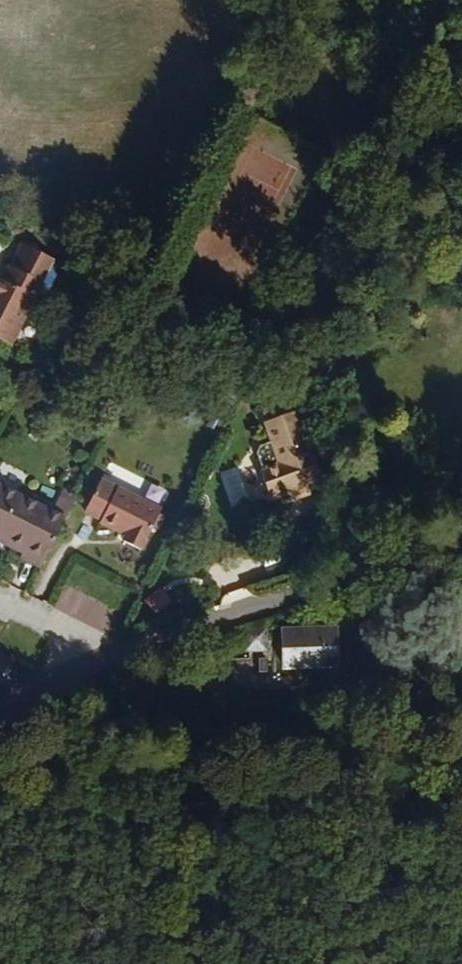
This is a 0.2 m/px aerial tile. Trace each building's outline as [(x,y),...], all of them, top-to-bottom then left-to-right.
[(43,266),(53,270),(67,238),(26,217),(16,240),(14,240),(7,254),(5,254),(0,265),(0,312),(17,321),(43,266)] [(322,478),(300,412),(270,421),(276,440),(265,443),(262,451),(267,470),(265,471),(273,494),(294,487),(309,481),(322,478)] [(117,502),(134,467),(108,455),(94,486),(109,493),(109,497),(117,502)] [(73,494),(2,460),(0,464),(0,510),(4,512),(31,525),(30,530),(27,534),(49,544),(73,494)] [(151,525),(169,484),(134,467),(117,502),(135,510),(133,516),(151,525)] [(313,493),(309,481),(294,487),(297,497),(313,493)] [(31,525),(4,512),(2,516),(30,530),(31,525)] [(325,669),(324,627),(284,628),(285,669),(325,669)] [(336,668),(335,627),(324,627),(325,669),(336,668)] [(267,650),(266,628),(245,629),(246,651),(267,650)] [(21,641),(0,632),(0,656),(7,659),(12,656),(21,641)]
